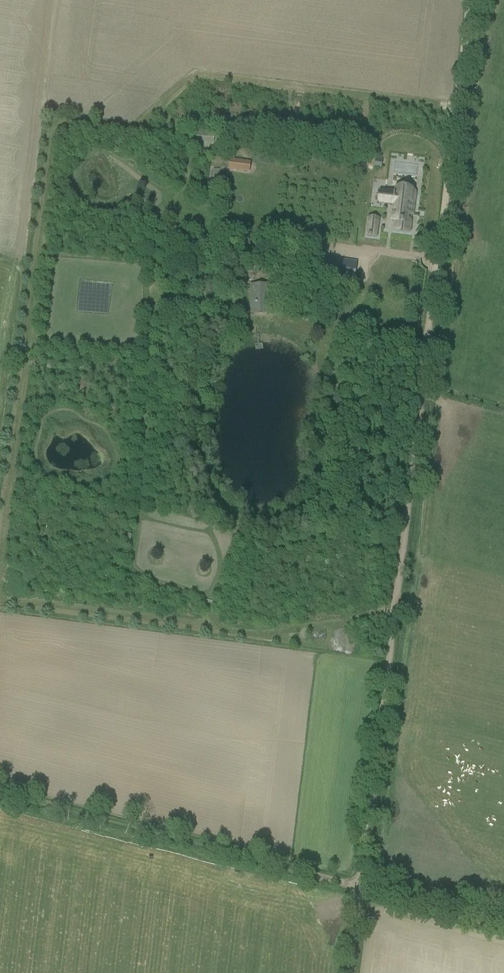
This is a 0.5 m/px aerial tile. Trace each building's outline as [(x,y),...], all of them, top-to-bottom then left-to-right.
[(195,150),(214,149),(213,131),(195,131),(195,150)] [(230,161),(229,170),(249,172),(250,163),(230,161)] [(381,191),(380,203),(393,205),(391,221),(395,221),(394,230),(409,232),(411,220),(411,215),(413,215),(415,193),(407,192),(407,191),(404,191),(404,192),(395,191),(395,193),(381,191)] [(368,218),(366,236),(368,237),(371,237),(376,238),(378,219),(368,218)] [(250,285),(250,315),(270,315),(270,285),(250,285)]
